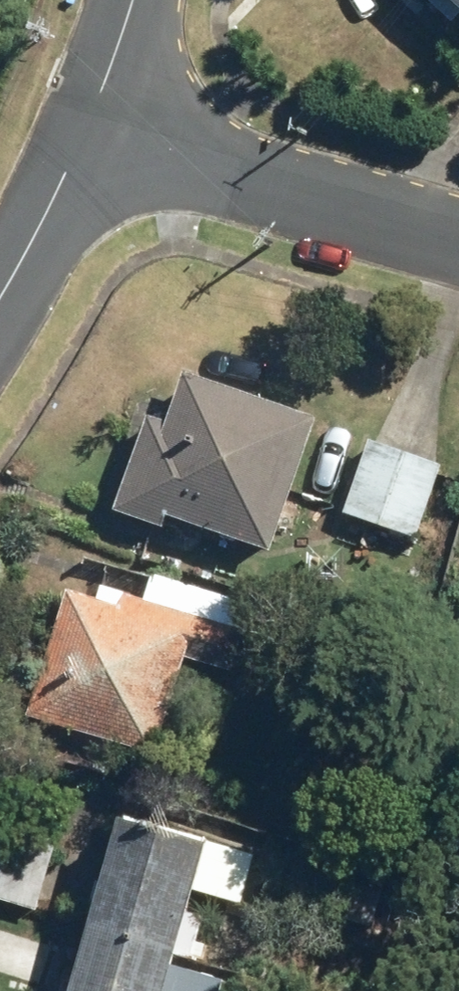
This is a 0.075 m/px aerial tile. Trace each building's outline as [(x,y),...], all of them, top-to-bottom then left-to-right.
[(147,415),(114,512),(165,529),(170,516),(275,552),(321,418),(189,373),(172,423),(147,415)] [(366,440),(340,513),(415,541),(441,467),(366,440)] [(68,591),(30,718),(160,757),(189,659),(235,673),(256,604),(153,574),(146,600),(102,587),(98,600),(68,591)] [(77,990),(218,990),(221,980),(178,968),(198,895),(238,906),(252,854),(125,818),(77,990)] [(32,912),(54,840),(0,823),(0,902),(32,912)]
